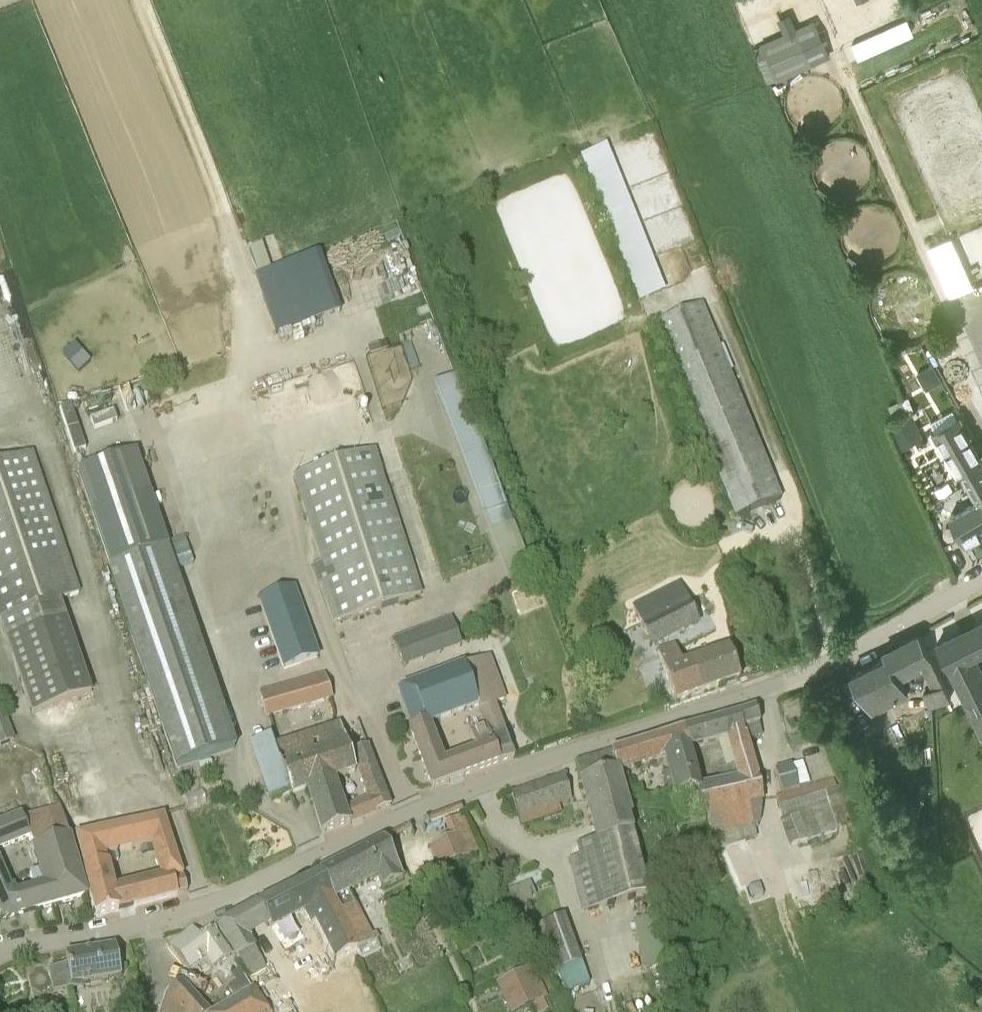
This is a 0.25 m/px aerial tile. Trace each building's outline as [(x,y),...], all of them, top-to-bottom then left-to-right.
[(771,81),(833,57),(817,17),(798,25),(793,11),(780,16),(786,32),(756,44),(771,81)] [(586,152),(638,301),(664,292),(613,143),(586,152)] [(933,243),(950,295),(976,287),(959,235),(933,243)] [(261,272),(272,268),(263,243),(252,248),(261,272)] [(325,253),(258,273),(277,334),(343,314),(325,253)] [(735,518),(780,500),(702,307),(658,325),(735,518)] [(440,381),(489,530),(513,522),(464,373),(440,381)] [(910,413),(888,424),(901,448),(922,437),(910,413)] [(956,415),(933,428),(976,501),(981,498),(981,500),(981,460),(956,415)] [(381,475),(375,456),(373,450),(294,475),(322,562),(312,566),(318,585),(321,584),(334,624),(420,596),(381,475)] [(135,451),(77,471),(111,566),(108,568),(171,750),(228,730),(167,549),(169,548),(135,451)] [(1,620),(33,714),(91,695),(59,600),(79,593),(31,452),(0,462),(0,616),(1,620)] [(981,524),(981,500),(981,498),(951,515),(967,543),(981,534),(981,530),(979,526),(981,524)] [(981,556),(981,539),(971,545),(978,558),(981,556)] [(284,670),(320,657),(296,587),(260,599),(284,670)] [(650,645),(697,623),(687,601),(680,588),(634,611),(650,645)] [(394,638),(406,669),(465,647),(453,615),(394,638)] [(979,622),(961,631),(938,643),(981,731),(981,673),(973,654),(981,650),(981,621),(979,622)] [(887,657),(852,674),(870,712),(908,694),(897,673),(920,662),(933,688),(924,693),(931,706),(933,705),(951,697),(941,675),(920,634),(884,652),(887,657)] [(676,645),(657,651),(675,703),(740,680),(729,649),(682,665),(676,645)] [(399,690),(413,728),(410,729),(431,789),(514,759),(494,704),(505,700),(489,656),(399,690)] [(266,716),(331,698),(324,676),(260,694),(266,716)] [(709,826),(766,811),(763,801),(746,741),(763,735),(759,723),(760,723),(755,709),(734,717),(684,731),(689,750),(726,741),(736,778),(700,787),(709,826)] [(0,716),(0,746),(14,741),(4,714),(0,716)] [(322,834),(351,823),(364,818),(390,807),(367,746),(353,752),(370,800),(344,810),(334,780),(356,772),(339,728),(275,750),(290,794),(308,788),(322,834)] [(617,775),(663,760),(665,759),(668,771),(694,766),(689,750),(684,731),(621,749),(611,752),(617,775)] [(624,802),(617,775),(611,752),(576,763),(597,840),(578,845),(581,858),(569,860),(582,912),(647,896),(632,832),(624,802)] [(784,795),(799,789),(791,764),(774,771),(784,795)] [(675,800),(697,796),(697,776),(694,766),(668,771),(675,800)] [(523,820),(576,804),(567,772),(513,788),(523,820)] [(3,920),(23,914),(86,897),(69,836),(60,808),(23,819),(21,814),(0,823),(0,852),(31,839),(41,873),(29,876),(33,887),(17,892),(15,893),(13,889),(9,890),(0,867),(0,911),(3,920)] [(81,855),(81,856),(96,916),(118,910),(177,895),(173,880),(182,876),(163,815),(126,825),(132,847),(150,843),(158,874),(115,885),(109,864),(118,861),(117,855),(118,854),(112,825),(88,831),(89,839),(87,839),(90,853),(81,855)] [(437,869),(460,860),(478,853),(462,816),(444,823),(450,837),(428,846),(437,869)] [(728,846),(742,885),(771,875),(756,836),(728,846)] [(383,840),(320,872),(359,949),(357,950),(361,958),(380,948),(376,941),(377,941),(374,935),(370,937),(347,893),(378,877),(384,889),(403,879),(383,840)] [(685,857),(693,879),(717,871),(709,848),(685,857)] [(359,949),(320,872),(282,892),(257,905),(218,926),(249,977),(266,968),(246,935),(268,922),(287,953),(311,937),(309,934),(320,927),(338,960),(357,950),(359,949)] [(173,880),(177,895),(187,892),(183,877),(182,876),(173,880)] [(526,884),(507,891),(513,905),(532,898),(526,884)] [(533,928),(550,974),(581,962),(564,916),(533,928)] [(648,976),(671,970),(656,917),(633,923),(648,976)] [(201,940),(195,932),(172,949),(187,970),(207,957),(213,967),(231,956),(214,931),(201,940)] [(121,976),(115,946),(65,955),(67,965),(49,969),(54,994),(73,990),(72,985),(121,976)] [(533,966),(496,984),(509,1011),(517,1011),(548,997),(533,966)] [(219,1011),(270,1011),(268,1009),(266,1009),(240,969),(232,974),(237,982),(228,988),(236,1001),(219,1011)] [(183,987),(180,984),(179,984),(165,996),(171,1002),(160,1011),(205,1011),(183,987)]
